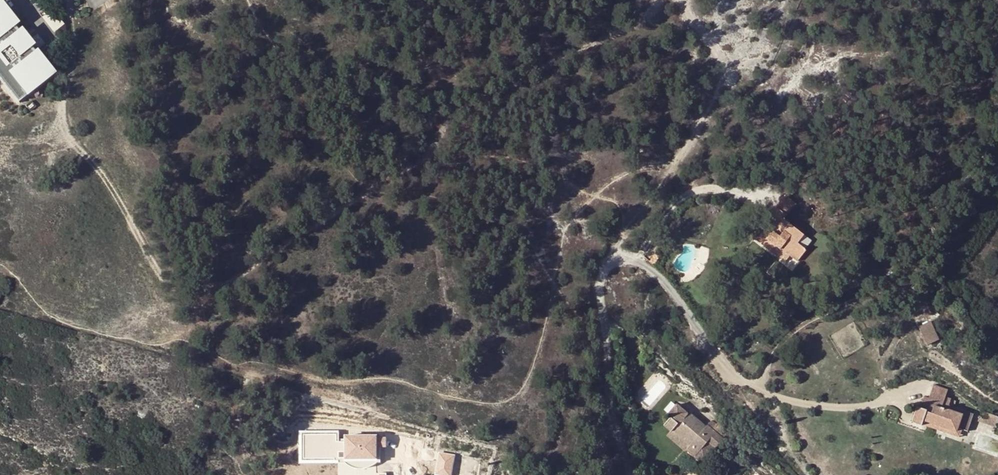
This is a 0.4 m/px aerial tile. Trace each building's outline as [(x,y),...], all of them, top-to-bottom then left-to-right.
[(18,102),(54,74),(0,6),(0,79),(18,102)] [(786,214),(775,205),(766,216),(777,224),(778,222),(785,227),(783,229),(778,235),(772,230),(771,232),(764,227),(756,237),(763,242),(762,243),(775,253),(778,250),(781,246),(797,259),(805,249),(796,242),(803,234),(783,218),(786,214)] [(781,246),(778,250),(794,263),(797,259),(781,246)] [(659,254),(654,251),(650,258),(654,261),(659,254)] [(939,340),(930,321),(917,328),(927,346),(939,340)] [(916,407),(912,418),(947,431),(948,426),(955,429),(962,411),(953,408),(956,401),(947,398),(945,397),(947,390),(933,385),(928,399),(924,397),(920,408),(916,407)] [(663,425),(671,432),(673,429),(690,445),(686,449),(695,457),(707,443),(714,449),(717,445),(721,440),(728,433),(718,423),(716,424),(712,420),(706,427),(689,412),(687,414),(677,405),(676,406),(667,416),(669,418),(663,425)] [(922,424),(958,438),(961,431),(967,413),(962,411),(955,429),(948,426),(947,431),(912,418),(911,423),(921,426),(922,424)] [(967,433),(973,415),(967,413),(961,431),(967,433)] [(984,419),(997,424),(997,422),(997,418),(986,414),(984,419)] [(997,424),(984,419),(977,416),(975,421),(995,429),(997,424)] [(673,429),(671,432),(669,434),(686,449),(690,445),(673,429)] [(329,466),(352,469),(354,457),(352,457),(346,457),(348,443),(354,444),(361,445),(362,436),(330,431),(329,440),(313,437),(310,459),(321,461),(330,462),(329,466)] [(726,444),(721,440),(717,445),(721,449),(726,444)] [(348,474),(352,474),(352,469),(329,466),(328,472),(348,474)]
